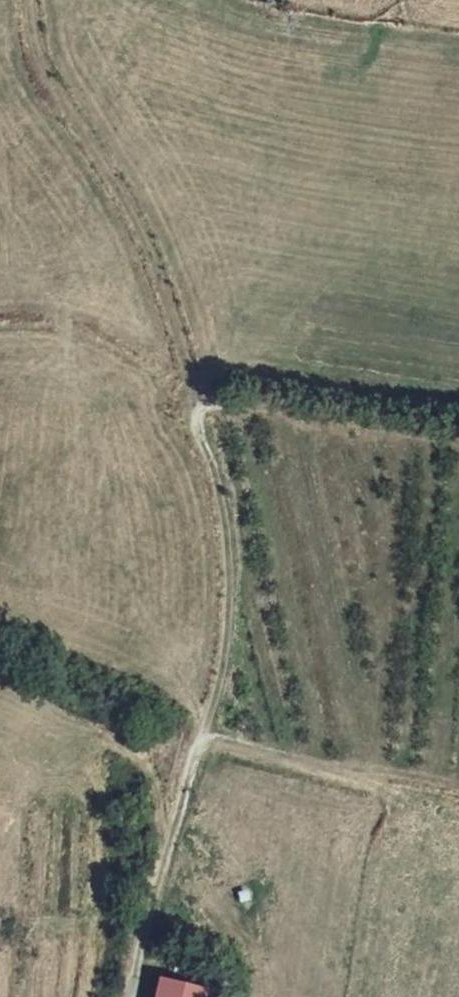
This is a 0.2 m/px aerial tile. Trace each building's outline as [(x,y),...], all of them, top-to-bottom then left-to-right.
[(165,996),(217,996),(218,992),(170,979),(165,996)]
